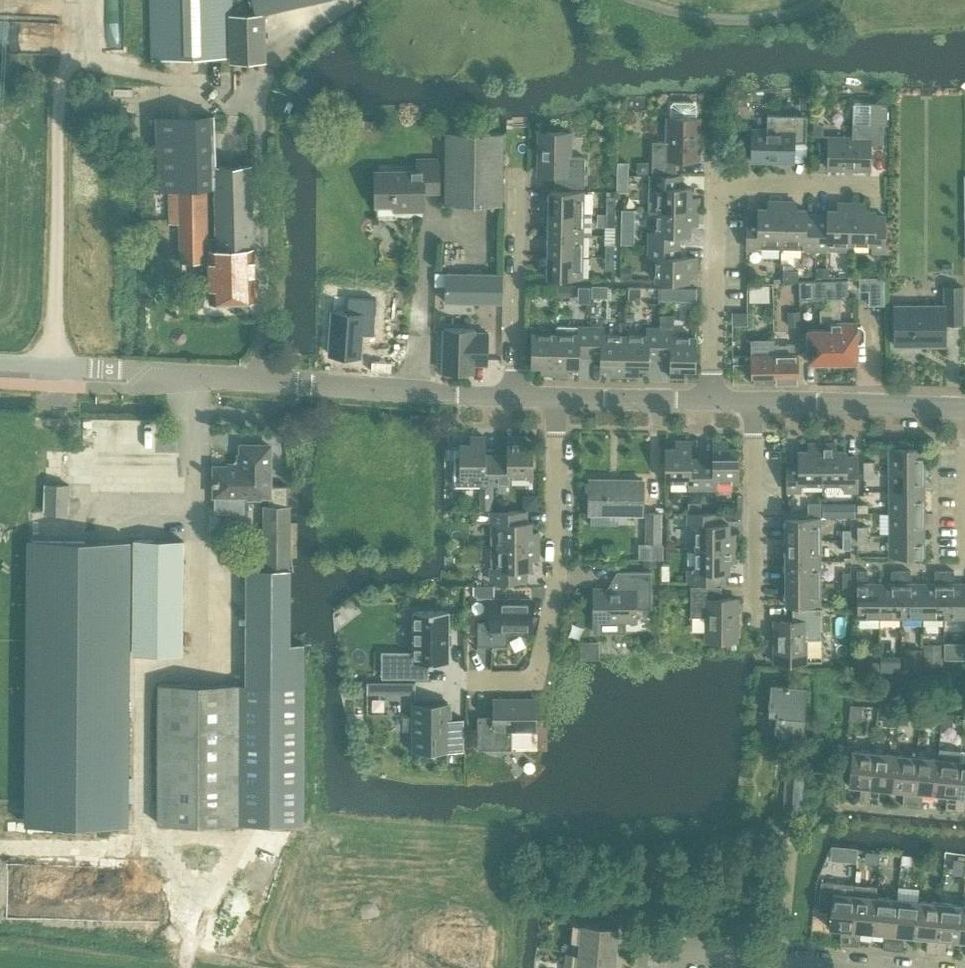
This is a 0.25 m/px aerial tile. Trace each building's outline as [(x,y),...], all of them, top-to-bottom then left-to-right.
[(233,61),(263,60),(262,15),(232,16),(232,14),(231,0),(151,0),(152,59),(233,57),(233,61)] [(256,14),(316,0),(253,0),(256,14)] [(812,98),(802,98),(803,108),(812,107),(812,98)] [(696,118),(696,102),(686,102),(670,101),(670,117),(667,117),(666,141),(652,141),(651,171),(675,172),(676,160),(686,160),(698,160),(699,118),(696,118)] [(828,137),(827,169),(869,170),(870,147),(882,148),(882,124),(886,124),(887,103),(869,102),(869,103),(853,103),(853,123),(852,123),(852,138),(828,137)] [(215,115),(156,116),(158,189),(173,189),(174,222),(179,222),(180,260),(208,260),(209,300),(211,300),(214,304),(225,304),(228,300),(255,299),(251,166),(216,166),(215,115)] [(751,161),(793,162),(793,142),(805,143),(806,116),(766,115),(766,130),(752,129),(751,161)] [(813,125),(813,136),(822,136),(822,125),(813,125)] [(445,132),(445,204),(502,205),(502,132),(445,132)] [(537,174),(555,174),(554,186),(583,187),(584,157),(570,156),(570,132),(538,132),(537,174)] [(376,217),(377,217),(377,205),(423,205),(423,191),(438,191),(438,159),(418,159),(418,171),(376,171),(376,217)] [(617,162),(617,174),(627,175),(627,162),(617,162)] [(637,163),(637,174),(648,174),(648,167),(644,163),(637,163)] [(627,175),(617,174),(617,187),(627,187),(627,175)] [(679,176),(650,175),(649,210),(657,210),(697,211),(697,198),(690,198),(690,187),(679,187),(679,176)] [(548,190),(548,212),(583,213),(583,191),(548,190)] [(607,194),(606,213),(614,214),(614,209),(615,195),(607,194)] [(758,248),(781,248),(782,201),(768,201),(768,208),(758,208),(758,219),(746,219),(746,248),(758,248)] [(803,249),(815,249),(816,215),(805,214),(805,209),(794,209),(795,201),(782,201),(781,248),(803,249)] [(850,250),(850,243),(851,203),(838,202),(838,210),(827,210),(827,215),(816,215),(815,249),(828,250),(850,250)] [(851,203),(850,243),(872,243),(872,251),(884,251),(885,216),(874,216),(874,211),(864,211),(864,203),(851,203)] [(621,209),(620,244),(633,244),(634,210),(621,209)] [(649,232),(649,245),(678,245),(678,234),(689,234),(689,224),(697,224),(697,211),(657,210),(656,232),(649,232)] [(548,212),(548,234),(582,235),(583,213),(548,212)] [(614,214),(606,213),(606,226),(614,226),(614,214)] [(548,234),(547,255),(582,256),(582,235),(548,234)] [(606,244),(605,257),(613,257),(614,244),(606,244)] [(678,245),(649,245),(648,257),(656,257),(655,280),(688,281),(688,271),(696,271),(696,257),(677,257),(678,245)] [(582,256),(547,255),(547,278),(582,279),(582,256)] [(613,257),(605,257),(605,270),(613,270),(613,257)] [(621,265),(621,278),(630,279),(631,266),(621,265)] [(816,268),(815,277),(826,277),(826,268),(816,268)] [(783,271),(783,282),(798,281),(798,271),(783,271)] [(355,272),(354,280),(362,281),(363,272),(355,272)] [(444,301),(501,302),(502,274),(445,273),(444,301)] [(884,276),(859,277),(860,289),(884,289),(884,276)] [(817,280),(800,281),(800,299),(817,298),(817,280)] [(828,298),(828,309),(831,309),(832,361),(856,361),(856,342),(861,342),(865,338),(865,327),(862,324),(857,324),(857,321),(842,321),(841,298),(849,298),(849,280),(817,280),(817,298),(828,298)] [(542,284),(542,293),(556,293),(556,284),(542,284)] [(569,285),(557,284),(557,295),(569,296),(569,285)] [(768,285),(749,285),(749,301),(768,301),(768,285)] [(592,286),(592,298),(607,298),(607,287),(592,286)] [(627,286),(627,298),(639,298),(639,286),(627,286)] [(945,305),(894,305),(894,345),(945,345),(945,323),(963,323),(962,287),(944,287),(945,305)] [(332,311),(329,354),(360,357),(361,334),(373,334),(376,298),(348,297),(347,312),(332,311)] [(828,309),(820,309),(821,321),(825,321),(825,328),(807,328),(807,362),(832,361),(831,309),(828,309)] [(787,312),(788,324),(799,324),(798,311),(787,312)] [(747,312),(735,312),(735,325),(747,325),(747,312)] [(659,329),(659,357),(670,358),(670,376),(684,376),(684,369),(694,369),(695,337),(672,336),(672,329),(673,317),(660,317),(659,329)] [(578,355),(589,356),(590,327),(556,326),(555,334),(554,373),(568,374),(568,367),(578,367),(578,355)] [(610,375),(624,375),(624,335),(602,335),(603,327),(590,327),(589,356),(601,356),(600,367),(611,367),(610,375)] [(474,329),(444,328),(443,371),(473,372),(473,364),(487,364),(488,332),(474,332),(474,329)] [(647,357),(659,357),(659,329),(647,328),(647,336),(624,335),(624,375),(637,375),(637,368),(647,368),(647,357)] [(541,373),(554,373),(555,334),(532,333),(531,365),(542,366),(541,373)] [(794,344),(774,345),(775,382),(780,381),(798,381),(798,354),(794,354),(794,344)] [(775,382),(774,345),(755,345),(755,354),(751,354),(751,382),(775,382)] [(460,445),(453,445),(453,485),(481,485),(483,485),(483,483),(494,483),(496,483),(496,455),(484,455),(484,436),(471,436),(471,443),(460,443),(460,445)] [(496,455),(496,483),(509,483),(509,476),(532,476),(532,443),(521,443),(521,436),(508,436),(508,455),(496,455)] [(688,488),(701,488),(702,459),(690,459),(690,441),(676,441),(676,448),(666,448),(666,480),(688,481),(688,488)] [(702,459),(701,488),(714,488),(714,481),(737,481),(737,448),(726,448),(726,441),(713,441),(713,459),(702,459)] [(822,483),(822,443),(808,443),(808,451),(798,451),(798,462),(787,462),(787,491),(800,491),(800,483),(822,483)] [(835,443),(822,443),(822,483),(844,483),(844,490),(857,490),(856,457),(845,457),(845,450),(835,450),(835,443)] [(239,465),(215,465),(215,493),(269,493),(269,503),(264,503),(263,568),(289,568),(289,547),(290,505),(288,505),(288,485),(269,485),(269,445),(241,445),(241,464),(239,465)] [(924,447),(889,447),(889,469),(924,469),(924,447)] [(924,469),(889,469),(889,491),(924,491),(924,469)] [(589,479),(589,512),(590,512),(590,524),(618,525),(618,513),(642,513),(642,480),(589,479)] [(44,512),(68,513),(68,485),(45,484),(44,512)] [(889,491),(889,512),(924,512),(924,491),(889,491)] [(497,498),(497,509),(508,509),(508,501),(505,498),(497,498)] [(701,502),(688,502),(688,512),(701,512),(701,502)] [(812,503),(809,507),(809,516),(822,516),(822,503),(812,503)] [(823,503),(823,515),(855,515),(855,503),(823,503)] [(525,510),(491,510),(491,523),(492,523),(492,545),(538,545),(538,532),(531,532),(531,522),(525,522),(525,510)] [(647,512),(646,542),(660,542),(660,512),(647,512)] [(696,525),(696,547),(736,547),(736,534),(728,534),(728,524),(717,524),(717,513),(699,512),(688,512),(688,525),(696,525)] [(924,512),(889,512),(889,534),(924,534),(924,512)] [(785,517),(785,539),(820,539),(820,517),(785,517)] [(842,529),(842,539),(850,539),(850,529),(842,529)] [(924,534),(889,534),(889,556),(924,556),(924,534)] [(130,540),(27,539),(27,542),(24,824),(128,825),(130,540)] [(133,653),(182,653),(183,540),(134,539),(133,653)] [(785,539),(785,561),(820,561),(820,539),(785,539)] [(850,539),(842,539),(842,549),(850,549),(850,539)] [(639,544),(638,558),(662,558),(663,544),(639,544)] [(492,567),(491,567),(491,580),(526,580),(526,568),(531,568),(531,558),(538,558),(538,545),(492,545),(492,567)] [(736,547),(696,547),(696,569),(688,569),(688,582),(723,582),(723,571),(728,571),(728,560),(736,560),(736,547)] [(651,559),(632,559),(632,571),(651,571),(651,559)] [(785,561),(785,582),(820,582),(820,561),(785,561)] [(944,571),(934,570),(934,579),(944,579),(944,571)] [(636,609),(651,609),(651,571),(618,571),(618,588),(594,588),(594,621),(595,621),(595,629),(598,632),(622,631),(624,629),(624,621),(636,621),(636,609)] [(856,571),(856,579),(867,579),(867,571),(856,571)] [(891,579),(900,579),(900,571),(891,571),(891,579)] [(900,571),(900,579),(910,579),(910,571),(900,571)] [(953,571),(944,571),(944,579),(953,579),(953,571)] [(842,573),(842,582),(850,582),(850,573),(842,573)] [(820,582),(785,582),(785,604),(820,604),(820,582)] [(850,582),(842,582),(842,592),(850,592),(850,582)] [(856,618),(879,618),(879,583),(856,583),(856,618)] [(879,618),(900,618),(900,583),(879,583),(879,618)] [(900,618),(922,618),(922,583),(900,583),(900,618)] [(922,618),(944,618),(944,583),(922,583),(922,618)] [(964,618),(964,583),(944,583),(944,618),(964,618)] [(691,586),(691,616),(705,616),(705,640),(737,640),(737,598),(720,598),(720,586),(691,586)] [(492,588),(473,588),(473,594),(475,594),(478,598),(492,598),(492,588)] [(477,621),(477,645),(507,645),(507,631),(531,631),(531,599),(489,599),(489,621),(477,621)] [(774,620),(774,662),(806,662),(806,638),(820,638),(820,608),(792,608),(792,620),(774,620)] [(448,611),(413,611),(413,652),(383,652),(382,676),(415,676),(415,662),(426,663),(448,663),(448,645),(448,632),(448,611)] [(913,655),(905,655),(905,663),(922,664),(922,646),(913,646),(913,655)] [(940,646),(922,646),(922,664),(940,664),(940,646)] [(868,672),(880,672),(880,663),(868,663),(868,672)] [(415,693),(415,681),(391,681),(391,692),(415,693)] [(158,823),(242,824),(242,684),(158,683),(158,823)] [(242,684),(242,824),(302,824),(302,801),(302,684),(242,684)] [(774,733),(802,735),(805,687),(769,684),(769,687),(768,713),(776,714),(774,733)] [(477,717),(477,749),(511,749),(511,731),(536,731),(535,699),(493,699),(493,717),(477,717)] [(451,702),(447,702),(414,702),(411,702),(411,751),(414,751),(447,751),(447,719),(451,719),(451,702)] [(897,723),(898,710),(884,708),(883,722),(897,723)] [(905,709),(904,719),(920,721),(921,711),(905,709)] [(923,711),(922,719),(932,720),(933,712),(923,711)] [(943,713),(941,725),(952,726),(953,714),(943,713)] [(451,719),(447,719),(447,751),(463,751),(463,719),(451,719)] [(938,758),(935,793),(946,794),(945,809),(955,810),(959,760),(960,750),(939,748),(938,758)] [(852,749),(848,784),(861,786),(860,801),(868,802),(874,751),(852,749)] [(880,787),(892,789),(895,753),(874,751),(868,802),(878,803),(880,787)] [(902,805),(912,805),(917,756),(895,753),(892,789),(903,790),(902,805)] [(922,791),(935,793),(938,758),(917,756),(912,805),(920,806),(922,791)] [(959,760),(955,810),(964,811),(964,801),(964,760),(959,760)] [(783,809),(801,810),(803,777),(785,775),(783,809)] [(831,859),(839,860),(840,848),(832,847),(832,848),(831,859)] [(821,881),(818,910),(830,911),(828,927),(841,928),(839,944),(849,945),(855,884),(821,881)] [(855,884),(849,945),(858,946),(860,930),(872,931),(875,896),(876,886),(855,884)] [(875,896),(872,931),(884,932),(882,948),(892,949),(897,898),(875,896)] [(897,898),(892,949),(901,950),(903,934),(915,935),(918,900),(897,898)] [(918,900),(915,935),(927,936),(925,952),(935,953),(940,902),(918,900)] [(940,902),(935,953),(944,954),(946,938),(958,939),(961,905),(940,902)] [(812,933),(823,934),(824,922),(813,921),(812,933)] [(581,923),(578,953),(615,957),(618,926),(581,923)] [(576,967),(614,967),(615,957),(578,953),(576,967)]
